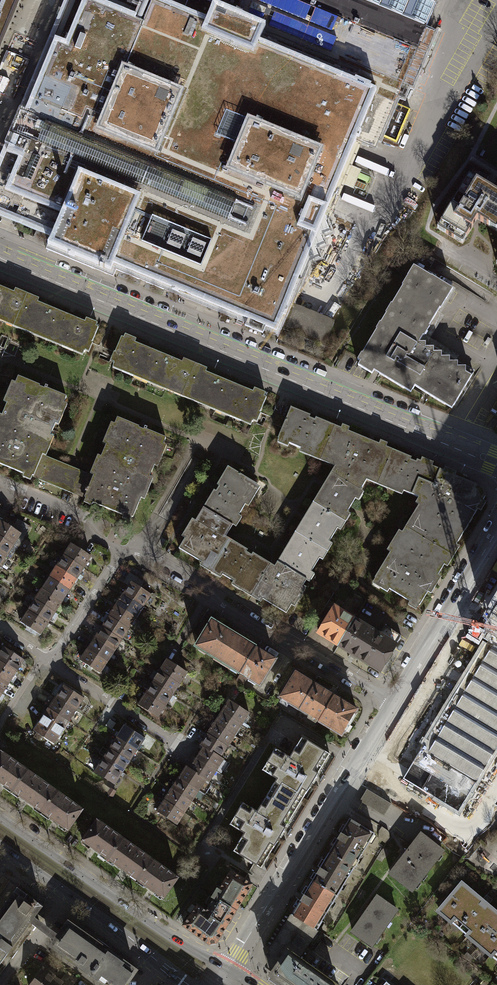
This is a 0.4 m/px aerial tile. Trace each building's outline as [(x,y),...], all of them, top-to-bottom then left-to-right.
[(275,327),(275,325),(324,346),(334,322),(292,305),(294,299),(287,296),(356,130),(380,140),(403,84),(420,44),(314,0),(246,0),(238,19),(196,2),(189,17),(174,11),(152,2),(148,10),(130,3),(131,0),(75,0),(68,17),(28,115),(22,112),(21,112),(16,123),(11,133),(13,134),(19,137),(17,140),(14,147),(0,182),(0,197),(3,203),(9,206),(12,200),(20,204),(18,209),(59,226),(56,233),(52,243),(109,267),(112,259),(205,298),(275,327)] [(20,0),(0,0),(0,48),(20,0)] [(28,115),(75,0),(68,0),(22,112),(28,115)] [(420,44),(403,84),(412,88),(435,32),(357,0),(314,0),(420,44)] [(376,150),(380,140),(356,130),(287,296),(294,299),(292,305),(334,322),(335,320),(293,303),(302,282),(303,283),(344,186),(353,189),(361,171),(352,167),(361,144),(376,150)] [(17,140),(0,132),(0,142),(14,147),(17,140)] [(19,137),(13,134),(0,164),(0,182),(19,137)] [(437,228),(462,243),(472,227),(477,219),(496,231),(496,193),(469,176),(437,228)] [(59,226),(18,209),(20,204),(12,200),(9,206),(3,203),(0,197),(0,210),(56,233),(59,226)] [(471,376),(466,373),(466,367),(458,367),(458,362),(450,362),(450,357),(442,357),(442,353),(434,353),(434,348),(425,348),(426,343),(419,343),(445,301),(446,301),(453,289),(434,278),(434,279),(414,266),(407,276),(408,277),(362,354),(364,355),(358,365),(372,374),(374,370),(404,389),(406,385),(413,389),(415,386),(445,405),(447,402),(454,406),(471,376)] [(24,294),(12,289),(10,293),(0,289),(0,323),(10,327),(24,294)] [(24,294),(10,327),(79,355),(80,351),(85,353),(96,328),(94,327),(95,323),(83,318),(82,322),(35,303),(36,299),(24,294)] [(180,396),(193,363),(181,358),(180,362),(132,342),(134,338),(122,333),(120,337),(118,336),(108,361),(112,362),(110,367),(180,396)] [(193,363),(180,396),(248,424),(250,420),(255,422),(265,397),(263,396),(265,392),(253,387),(251,391),(204,372),(206,368),(193,363)] [(15,377),(12,383),(9,381),(0,402),(4,403),(0,412),(0,464),(22,473),(20,477),(28,480),(30,476),(39,454),(43,455),(50,438),(47,437),(52,424),(56,426),(64,404),(61,403),(63,397),(15,377)] [(163,438),(114,418),(112,424),(108,423),(100,443),(103,444),(98,457),(95,456),(88,473),(92,475),(82,498),(81,501),(90,505),(91,502),(122,514),(120,519),(128,522),(139,495),(143,496),(150,480),(146,478),(152,466),(155,467),(164,446),(160,444),(163,438)] [(43,455),(39,454),(30,476),(82,498),(92,475),(88,473),(43,455)] [(0,522),(0,538),(11,545),(19,534),(0,522)] [(0,538),(0,554),(4,556),(11,545),(0,538)] [(69,544),(61,555),(81,568),(89,557),(69,544)] [(61,555),(54,566),(74,579),(81,568),(61,555)] [(54,566),(47,577),(67,590),(74,579),(54,566)] [(128,582),(138,588),(141,582),(129,574),(125,580),(128,582)] [(47,577),(39,589),(60,602),(67,590),(47,577)] [(138,588),(128,582),(121,593),(141,606),(149,595),(138,588)] [(39,589),(32,600),(53,613),(60,602),(39,589)] [(141,606),(121,593),(114,604),(134,618),(141,606)] [(32,600),(25,611),(45,624),(53,613),(32,600)] [(134,618),(114,604),(107,616),(127,629),(134,618)] [(337,649),(355,620),(333,607),(315,637),(337,649)] [(25,611),(18,622),(38,635),(45,624),(25,611)] [(127,629),(107,616),(99,627),(120,640),(127,629)] [(193,646),(238,674),(254,648),(209,620),(193,646)] [(377,634),(355,620),(337,649),(381,676),(397,647),(395,645),(377,634)] [(487,620),(466,625),(436,674),(438,674),(391,751),(467,797),(496,748),(496,627),(487,620)] [(382,625),(377,634),(395,645),(400,636),(382,625)] [(120,640),(99,627),(92,638),(112,651),(120,640)] [(112,651),(92,638),(85,649),(105,662),(112,651)] [(2,647),(0,650),(0,662),(14,672),(22,660),(2,647)] [(273,659),(254,648),(238,674),(257,685),(273,659)] [(105,662),(85,649),(78,660),(98,673),(105,662)] [(185,673),(165,660),(158,671),(178,684),(185,673)] [(0,662),(0,679),(7,683),(14,672),(0,662)] [(178,684),(158,671),(150,682),(171,695),(178,684)] [(297,709),(312,684),(293,672),(277,697),(297,709)] [(171,695),(150,682),(143,693),(163,706),(171,695)] [(297,709),(316,721),(332,696),(312,684),(297,709)] [(81,699),(61,686),(54,697),(74,710),(81,699)] [(163,706),(143,693),(136,704),(156,718),(163,706)] [(354,709),(332,696),(316,721),(339,735),(354,709)] [(74,710),(54,697),(47,708),(66,721),(74,710)] [(240,724),(247,713),(227,700),(219,711),(240,724)] [(66,721),(47,708),(39,720),(59,732),(66,721)] [(232,735),(240,724),(219,711),(212,722),(232,735)] [(59,732),(39,720),(32,731),(52,744),(59,732)] [(225,747),(232,735),(212,722),(205,734),(225,747)] [(142,739),(122,726),(114,737),(135,750),(142,739)] [(218,757),(225,747),(205,734),(198,745),(201,747),(218,758),(218,757)] [(135,750),(114,737),(107,748),(127,761),(135,750)] [(330,754),(302,737),(290,757),(275,749),(262,770),(277,779),(266,796),(294,813),(330,754)] [(221,759),(218,757),(218,758),(201,747),(194,758),(214,771),(221,759)] [(127,761),(107,748),(100,759),(120,772),(127,761)] [(0,753),(0,784),(10,791),(24,770),(0,753)] [(194,758),(187,768),(204,779),(203,780),(207,782),(214,771),(194,758)] [(120,772),(100,759),(93,770),(113,783),(120,772)] [(176,777),(177,777),(197,790),(203,794),(210,784),(207,782),(203,780),(204,779),(187,768),(183,766),(176,777)] [(40,812),(55,792),(24,770),(10,791),(40,812)] [(177,777),(169,788),(189,801),(197,790),(177,777)] [(169,788),(162,800),(182,813),(189,801),(169,788)] [(391,804),(367,789),(360,801),(384,815),(391,804)] [(65,830),(80,810),(55,792),(40,812),(65,830)] [(233,851),(261,868),(294,813),(266,796),(257,811),(243,803),(229,825),(244,833),(233,851)] [(162,800),(155,811),(175,824),(182,813),(162,800)] [(329,853),(351,866),(372,832),(349,818),(329,853)] [(105,859),(120,838),(94,820),(80,840),(105,859)] [(443,851),(421,834),(390,873),(412,890),(443,851)] [(135,880),(150,859),(120,838),(105,859),(135,880)] [(334,894),(351,866),(329,853),(312,880),(334,894)] [(150,859),(135,880),(161,898),(175,877),(150,859)] [(213,896),(215,897),(236,909),(251,884),(230,871),(219,890),(217,889),(213,896)] [(292,914),(314,928),(334,894),(312,880),(292,914)] [(436,909),(496,961),(496,914),(459,882),(436,909)] [(17,886),(0,909),(0,963),(43,906),(17,886)] [(397,910),(377,896),(352,931),(372,945),(397,910)] [(236,909),(215,897),(206,911),(198,905),(184,925),(209,943),(217,941),(236,909)] [(267,956),(269,967),(274,970),(271,974),(286,984),(336,984),(303,961),(310,951),(303,946),(315,928),(314,928),(292,914),(270,950),(267,956)] [(67,923),(50,946),(106,984),(122,984),(133,969),(67,923)] [(58,983),(34,971),(27,984),(57,984),(58,983)]
